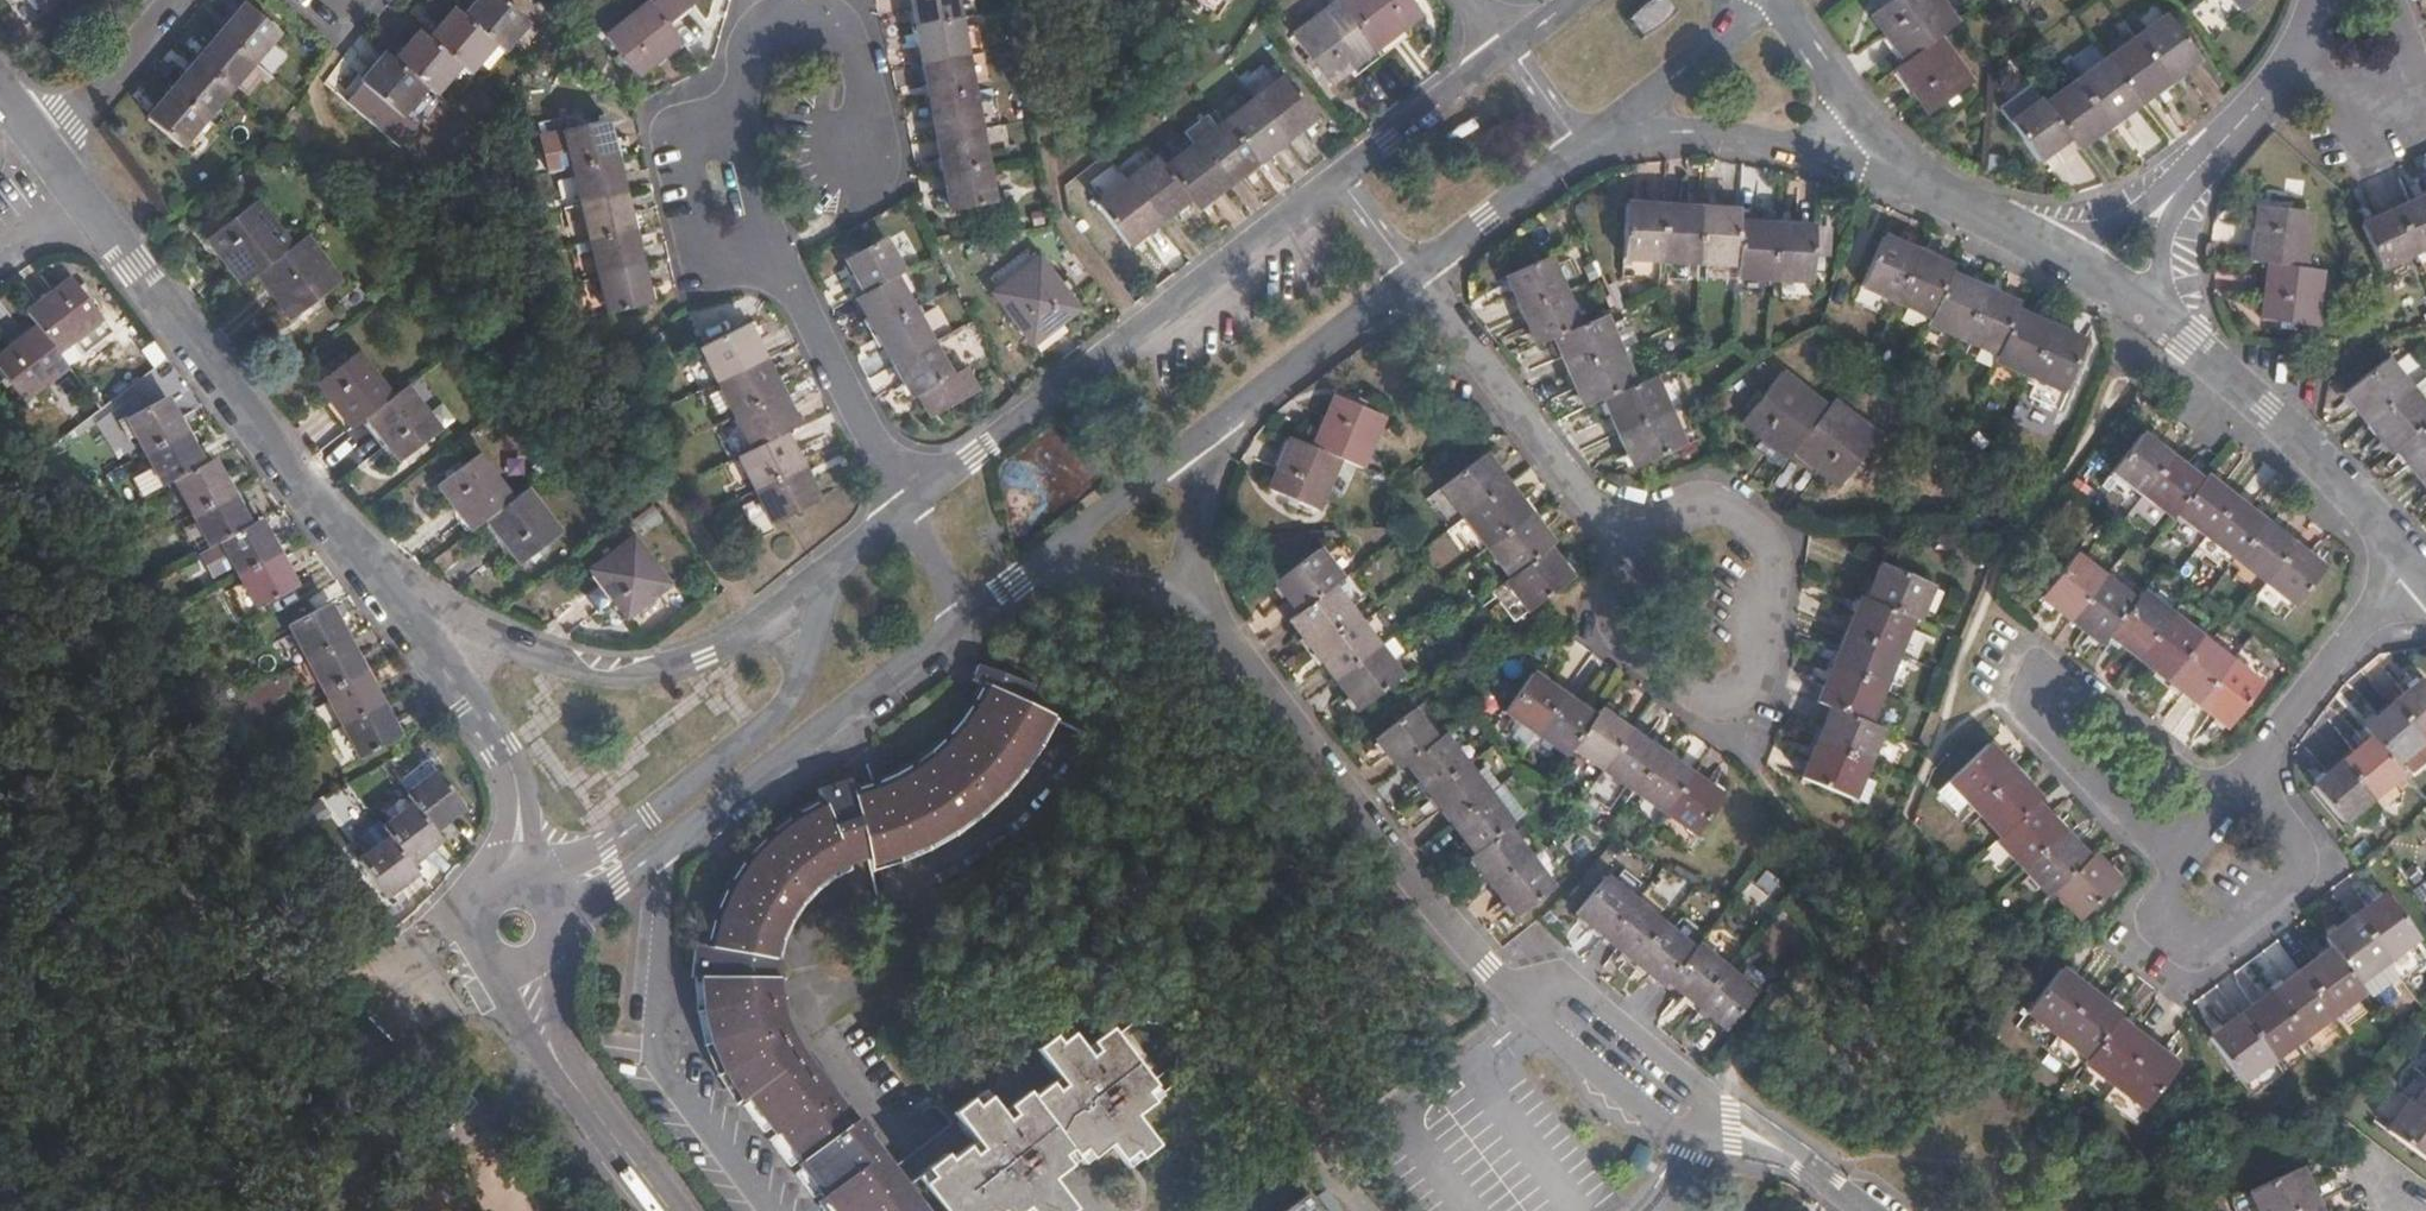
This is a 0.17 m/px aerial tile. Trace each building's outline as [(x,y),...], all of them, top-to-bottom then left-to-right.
[(500,0),(476,0),(460,18),(451,11),(426,40),(417,32),(392,63),(383,55),(359,83),(397,116),(423,86),(432,94),(458,65),(467,72),(491,41),(502,49),(526,21),(500,0)] [(602,33),(634,72),(678,37),(664,19),(687,0),(646,0),(602,33)] [(986,166),(979,127),(954,0),(912,0),(946,196),(986,166)] [(1295,37),(1331,87),(1423,17),(1410,0),(1344,0),(1295,37)] [(1641,36),(1675,10),(1668,0),(1646,0),(1626,15),(1641,36)] [(1942,0),(1894,0),(1875,14),(1908,59),(1899,66),(1932,111),(1973,81),(1940,37),(1959,22),(1942,0)] [(2241,10),(2254,0),(2233,0),(2241,10)] [(276,33),(242,3),(145,118),(178,146),(276,33)] [(2201,59),(2167,16),(2046,106),(2042,101),(2014,122),(2041,160),(2069,139),(2078,150),(2201,59)] [(1315,123),(1284,81),(1163,170),(1157,161),(1098,206),(1128,247),(1188,204),(1195,213),(1315,123)] [(644,302),(601,119),(542,134),(549,165),(567,160),(602,312),(644,302)] [(991,196),(986,166),(946,196),(948,204),(991,196)] [(304,236),(290,245),(254,198),(205,237),(240,281),(253,271),(289,317),(338,280),(304,236)] [(2363,226),(2382,270),(2425,252),(2425,199),(2363,226)] [(1808,278),(1813,221),(1735,217),(1736,205),(1624,200),(1622,253),(1733,259),(1733,273),(1808,278)] [(2316,328),(2324,273),(2305,270),(2313,213),(2261,205),(2253,262),(2273,265),(2265,320),(2316,328)] [(2061,386),(2084,338),(2014,307),(2016,302),(1947,270),(1949,263),(1879,232),(1860,280),(1927,310),(1924,320),(1994,351),(1993,356),(2061,386)] [(843,260),(850,271),(884,245),(881,239),(843,260)] [(884,245),(850,271),(863,295),(856,300),(909,400),(918,396),(932,420),(979,394),(966,370),(951,378),(895,277),(900,273),(884,245)] [(1682,439),(1654,371),(1633,380),(1604,310),(1580,320),(1551,251),(1508,268),(1536,338),(1561,327),(1590,398),(1612,389),(1639,456),(1682,439)] [(1078,311),(1038,260),(993,296),(1032,347),(1078,311)] [(0,359),(0,367),(24,400),(67,368),(57,354),(103,319),(74,279),(28,313),(39,329),(0,359)] [(702,348),(715,375),(732,362),(756,344),(747,326),(702,348)] [(732,362),(715,375),(752,452),(737,460),(771,529),(818,504),(784,435),(797,428),(756,344),(732,362)] [(2380,349),(2337,382),(2385,441),(2392,436),(2425,479),(2425,406),(2380,349)] [(403,386),(389,395),(355,352),(315,382),(348,425),(362,414),(398,460),(437,431),(403,386)] [(1839,483),(1879,431),(1833,396),(1827,404),(1782,368),(1744,416),(1789,451),(1793,447),(1839,483)] [(1361,464),(1384,414),(1334,391),(1312,442),(1293,434),(1269,486),(1316,507),(1340,454),(1361,464)] [(167,401),(128,421),(163,487),(174,481),(210,549),(219,544),(255,610),(294,589),(259,525),(249,530),(213,462),(202,467),(167,401)] [(2290,603),(2319,566),(2200,471),(2197,475),(2136,429),(2108,467),(2168,512),(2172,508),(2290,603)] [(1527,609),(1570,577),(1548,549),(1555,543),(1484,451),(1440,484),(1509,577),(1505,581),(1527,609)] [(524,488),(510,498),(476,455),(436,485),(468,528),(483,517),(518,563),(558,534),(524,488)] [(591,573),(610,599),(651,571),(630,543),(591,573)] [(1362,710),(1403,678),(1334,587),(1344,579),(1320,548),(1277,582),(1300,612),(1292,619),(1362,710)] [(2132,597),(2071,551),(2037,594),(2097,640),(2106,631),(2223,724),(2256,681),(2139,589),(2132,597)] [(1859,797),(1889,726),(1874,720),(1918,618),(1922,618),(1936,585),(1883,561),(1868,595),(1862,593),(1818,694),(1839,703),(1808,775),(1859,797)] [(651,571),(610,599),(625,618),(664,589),(651,571)] [(291,630),(361,763),(398,742),(327,609),(291,630)] [(879,787),(900,844),(941,824),(969,806),(988,788),(1010,765),(1031,734),(1046,703),(1027,699),(1034,675),(976,656),(970,672),(988,679),(981,701),(966,722),(947,743),(914,768),(879,787)] [(1698,834),(1726,795),(1600,706),(1593,714),(1533,672),(1506,712),(1567,755),(1572,747),(1698,834)] [(2418,679),(2360,727),(2368,738),(2312,785),(2342,819),(2397,772),(2390,763),(2420,739),(2425,734),(2425,689),(2418,679)] [(1521,916),(1558,888),(1511,828),(1514,824),(1445,733),(1438,738),(1413,706),(1377,733),(1402,766),(1409,761),(1478,853),(1474,856),(1521,916)] [(2080,917),(2119,880),(2092,853),(2089,856),(2036,800),(2039,797),(1988,742),(1950,778),(1969,798),(2000,832),(1996,837),(2049,893),(2055,889),(2080,917)] [(707,972),(780,973),(781,950),(774,952),(776,936),(794,899),(814,880),(846,859),(871,853),(856,793),(851,771),(819,783),(826,800),(796,818),(780,829),(762,845),(731,888),(721,913),(715,940),(694,937),(692,972),(707,972)] [(413,808),(382,832),(389,841),(358,865),(384,900),(416,877),(410,867),(440,843),(435,836),(464,813),(437,777),(406,799),(413,808)] [(1950,778),(1937,791),(1956,810),(1969,798),(1950,778)] [(856,793),(871,853),(872,858),(902,851),(900,844),(879,787),(856,793)] [(1656,869),(1649,896),(1679,904),(1686,878),(1656,869)] [(1732,1027),(1760,993),(1700,945),(1697,949),(1610,878),(1582,912),(1669,984),(1674,980),(1732,1027)] [(2417,939),(2383,892),(2323,936),(2330,947),(2210,1035),(2243,1081),(2363,991),(2357,983),(2417,939)] [(2147,1107),(2180,1063),(2120,1017),(2124,1012),(2063,966),(2030,1008),(2092,1054),(2087,1061),(2147,1107)] [(710,1006),(773,994),(790,991),(790,974),(780,973),(707,972),(710,1006)] [(1006,1115),(952,1156),(947,1151),(900,1186),(863,1138),(873,1130),(860,1115),(850,1122),(790,1044),(779,1021),(773,994),(710,1006),(718,1037),(729,1064),(746,1095),(751,1092),(843,1210),(1018,1210),(1029,1202),(1025,1196),(1053,1175),(1006,1115)] [(1142,1012),(1120,1029),(1161,1081),(1182,1065),(1184,1042),(1161,1015),(1142,1012)] [(1161,1081),(1120,1029),(1115,1022),(1087,1044),(1092,1050),(1035,1092),(1082,1153),(1086,1159),(1114,1137),(1110,1131),(1167,1089),(1161,1081)] [(1082,1153),(1035,1092),(1031,1088),(1003,1110),(1006,1115),(1053,1175),(1082,1153)] [(2417,1104),(2411,1101),(2388,1133),(2425,1161),(2425,1091),(2417,1104)] [(2301,1167),(2251,1191),(2260,1210),(2321,1210),(2301,1167)] [(1309,1198),(1291,1210),(1320,1210),(1309,1198)]
